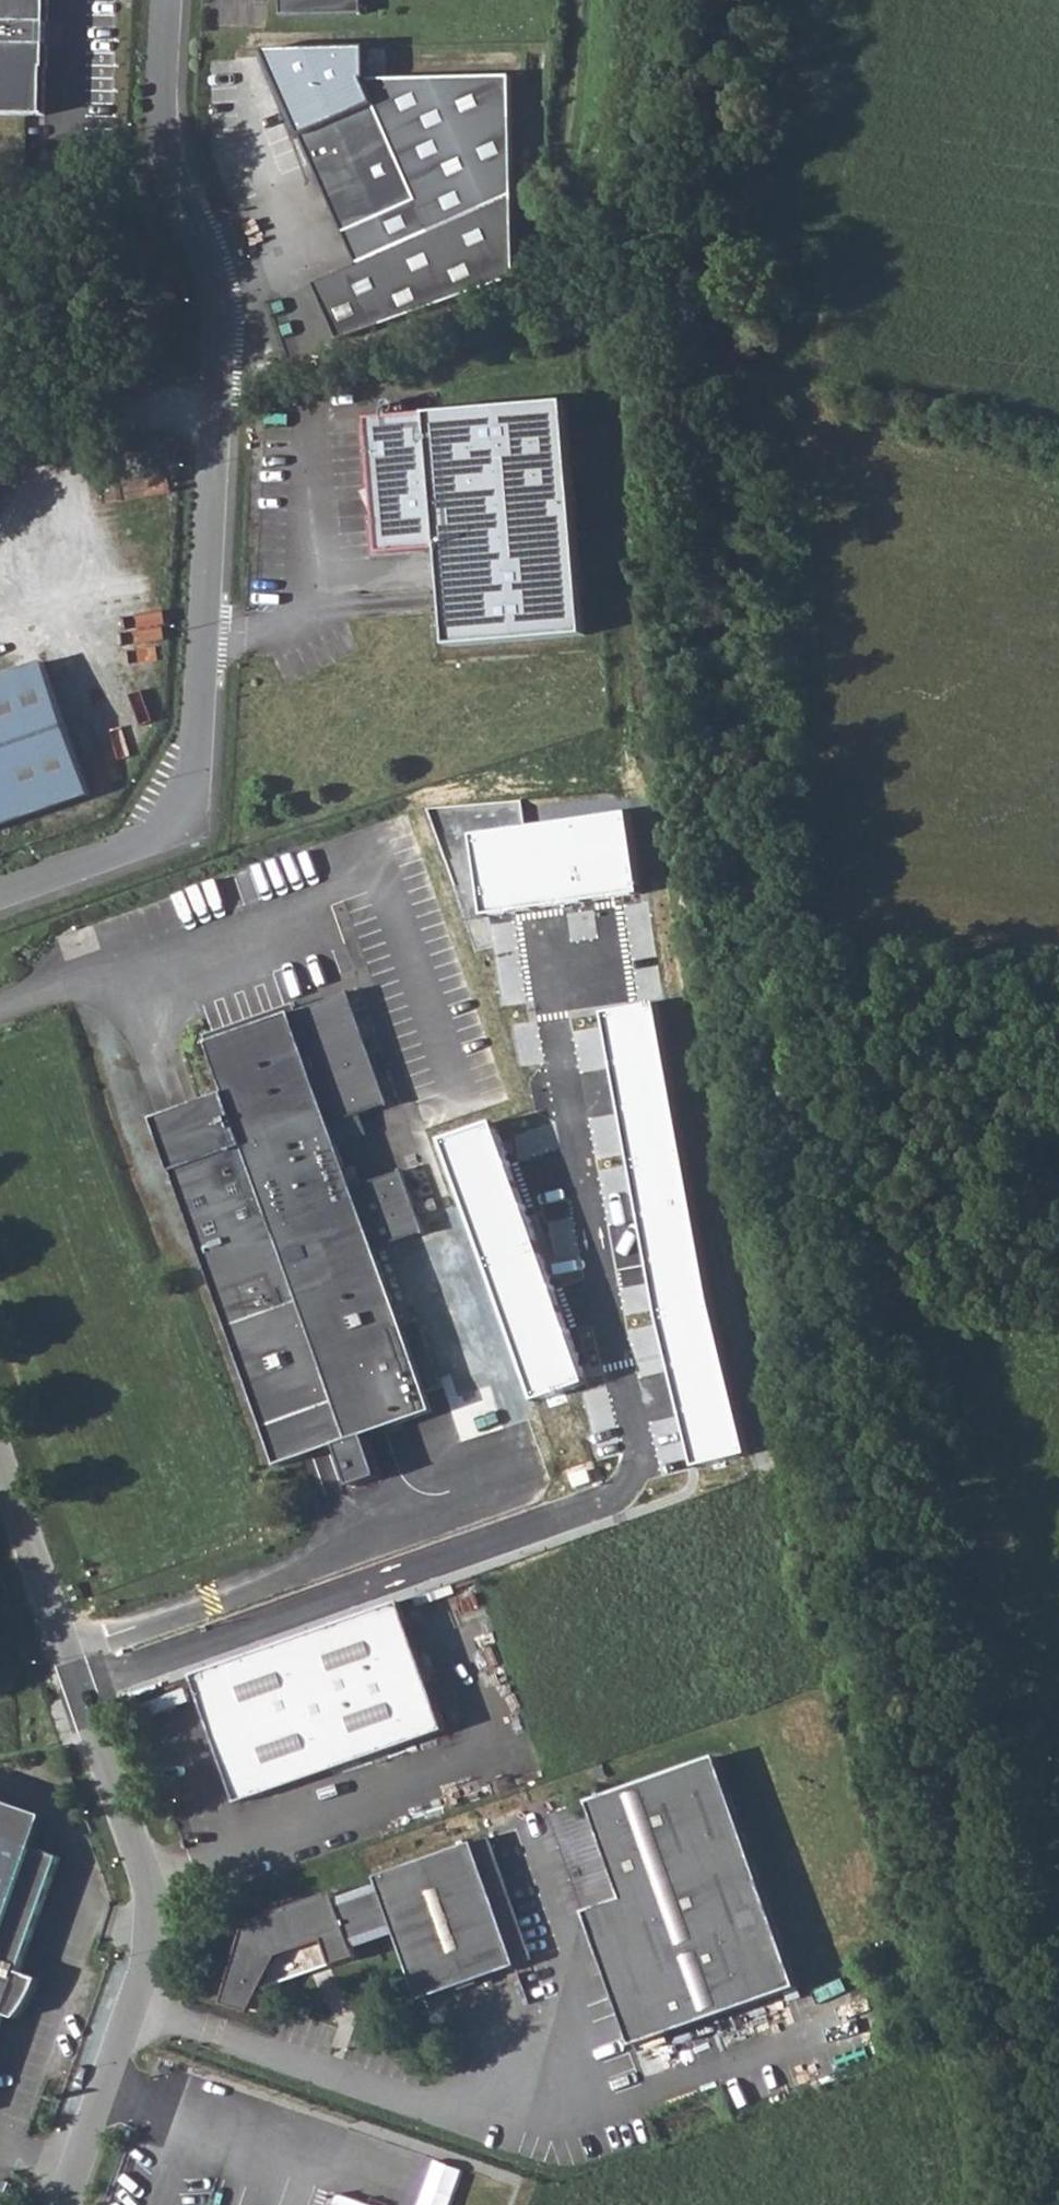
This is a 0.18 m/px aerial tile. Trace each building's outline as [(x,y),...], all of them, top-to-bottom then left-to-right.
[(42,106),(43,58),(44,58),(45,0),(0,0),(0,105),(42,106)] [(282,8),(365,6),(364,0),(282,0),(282,8)] [(357,47),(261,48),(354,256),(313,283),(333,336),(511,273),(514,68),(359,75),(357,47)] [(445,640),(583,628),(562,397),(368,414),(374,487),(371,487),(373,506),(376,546),(436,541),(445,640)] [(88,789),(42,657),(0,672),(0,820),(88,789)] [(356,988),(213,1033),(230,1085),(155,1108),(265,1457),(324,1439),(337,1481),(365,1473),(352,1431),(422,1409),(370,1246),(421,1230),(401,1165),(350,1181),(330,1118),(391,1098),(356,988)] [(397,1596),(189,1669),(234,1797),(442,1724),(397,1596)] [(626,2037),(792,1980),(711,1748),(546,1805),(626,2037)] [(23,1839),(35,1807),(0,1794),(0,1830),(23,1839)] [(482,1826),(467,1831),(476,1858),(491,1853),(482,1826)] [(49,1849),(23,1839),(0,1830),(0,1981),(49,1849)] [(411,1988),(509,1955),(476,1858),(467,1831),(370,1864),(374,1879),(332,1895),(327,1880),(240,1910),(217,1989),(245,1996),(254,1974),(347,1943),(345,1927),(387,1915),(411,1988)]
